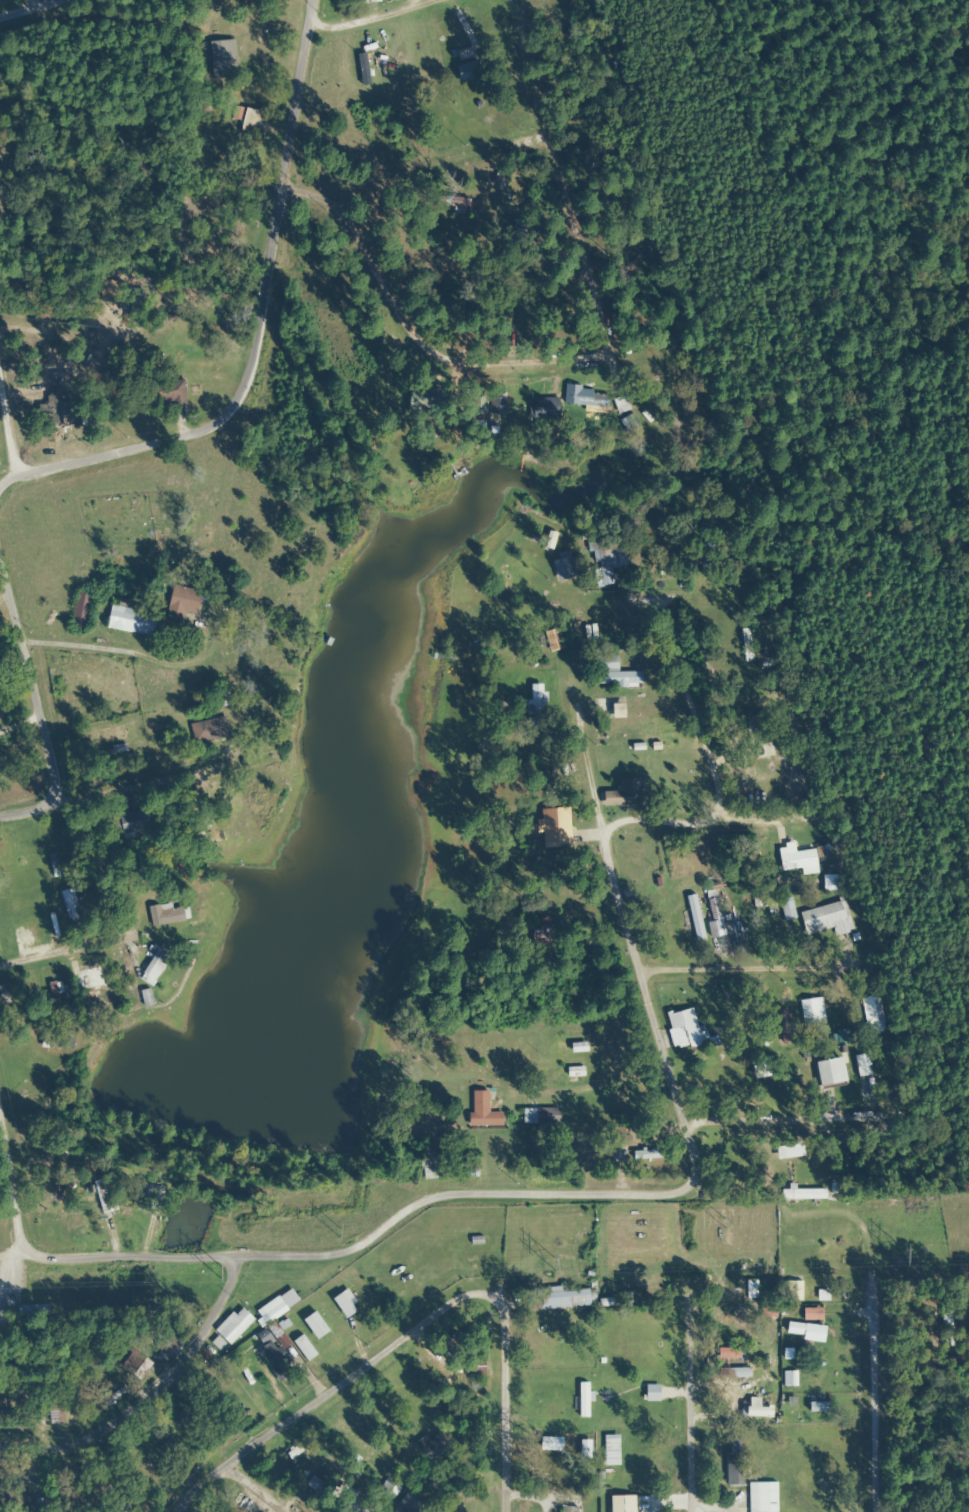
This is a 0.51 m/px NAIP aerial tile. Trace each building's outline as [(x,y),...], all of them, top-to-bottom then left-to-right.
[(208,74),(235,74),(235,41),(208,41),(208,74)] [(455,68),(460,82),(480,75),(476,61),(455,68)] [(239,135),(265,135),(265,110),(233,110),(233,119),(239,119),(239,135)] [(145,383),(146,407),(185,405),(184,381),(145,383)] [(606,390),(563,389),(563,405),(584,405),(584,413),(606,413),(606,390)] [(471,416),(485,417),(485,390),(471,390),(471,416)] [(431,397),(412,391),(407,408),(427,413),(431,397)] [(494,416),(504,414),(500,398),(491,401),(494,416)] [(639,557),(637,534),(590,539),(596,589),(612,587),(610,569),(628,567),(628,558),(639,557)] [(566,554),(559,556),(565,578),(572,576),(566,554)] [(182,613),(197,616),(202,593),(171,586),(163,622),(180,625),(182,613)] [(158,615),(109,607),(105,629),(154,638),(158,615)] [(598,637),(629,637),(629,628),(598,628),(598,637)] [(543,633),(549,654),(563,650),(557,629),(543,633)] [(597,687),(640,686),(640,673),(616,673),(616,658),(593,658),(593,672),(597,672),(597,687)] [(542,684),(527,684),(527,727),(542,727),(542,684)] [(193,743),(227,737),(223,717),(190,723),(193,743)] [(617,806),(639,806),(639,778),(617,778),(617,806)] [(147,808),(118,811),(120,840),(133,838),(133,833),(149,831),(147,808)] [(569,846),(568,808),(537,809),(538,847),(569,846)] [(814,850),(793,852),(792,844),(776,846),(779,871),(815,867),(814,850)] [(817,859),(829,856),(827,846),(815,849),(817,859)] [(58,892),(68,923),(81,919),(72,888),(58,892)] [(702,893),(711,938),(723,936),(713,890),(702,893)] [(703,940),(694,894),(684,896),(693,942),(703,940)] [(794,919),(789,898),(778,900),(783,922),(794,919)] [(803,936),(832,929),(834,936),(852,932),(845,901),(798,912),(803,936)] [(181,908),(171,910),(169,903),(147,908),(151,929),(184,922),(181,908)] [(168,953),(159,947),(141,975),(150,981),(168,953)] [(102,988),(99,967),(76,970),(78,991),(102,988)] [(58,982),(48,984),(52,1009),(62,1007),(58,982)] [(877,996),(862,998),(865,1032),(881,1030),(877,996)] [(798,999),(800,1026),(823,1024),(821,998),(798,999)] [(693,1008),(665,1014),(672,1045),(699,1040),(693,1008)] [(853,1056),(857,1077),(871,1074),(867,1054),(853,1056)] [(845,1081),(839,1057),(813,1063),(819,1088),(845,1081)] [(765,1074),(761,1058),(749,1061),(752,1076),(765,1074)] [(501,1126),(501,1113),(486,1112),(486,1100),(470,1100),(470,1125),(501,1126)] [(521,1124),(557,1124),(557,1109),(521,1108),(521,1124)] [(622,1127),(608,1128),(609,1160),(622,1160),(622,1127)] [(419,1146),(419,1179),(436,1179),(435,1131),(425,1131),(425,1146),(419,1146)] [(655,1159),(655,1151),(631,1151),(631,1159),(655,1159)] [(107,1178),(93,1181),(100,1214),(114,1211),(107,1178)] [(132,1204),(153,1209),(159,1188),(138,1183),(132,1204)] [(823,1200),(823,1189),(779,1189),(779,1200),(823,1200)] [(745,1298),(755,1298),(755,1280),(745,1280),(745,1298)] [(800,1301),(800,1282),(785,1282),(785,1301),(800,1301)] [(254,1315),(263,1327),(297,1299),(287,1287),(254,1315)] [(520,1311),(594,1307),(593,1290),(562,1291),(562,1288),(519,1290),(520,1311)] [(332,1298),(344,1318),(353,1313),(341,1293),(332,1298)] [(46,1315),(46,1305),(17,1305),(17,1315),(46,1315)] [(211,1342),(220,1351),(251,1319),(238,1306),(213,1332),(217,1336),(211,1342)] [(759,1318),(774,1318),(774,1307),(759,1307),(759,1318)] [(801,1320),(820,1320),(820,1308),(801,1308),(801,1320)] [(950,1308),(939,1308),(940,1348),(951,1347),(950,1308)] [(9,1335),(9,1311),(0,1311),(0,1335),(9,1335)] [(301,1320),(315,1340),(328,1331),(314,1311),(301,1320)] [(822,1341),(824,1327),(786,1322),(784,1336),(822,1341)] [(154,1348),(167,1356),(178,1338),(166,1330),(154,1348)] [(306,1361),(315,1353),(300,1336),(291,1343),(306,1361)] [(282,1375),(285,1371),(280,1366),(286,1360),(268,1341),(258,1350),(282,1375)] [(716,1358),(738,1358),(738,1348),(716,1348),(716,1358)] [(119,1366),(139,1381),(151,1364),(131,1350),(119,1366)] [(469,1358),(469,1374),(483,1374),(483,1358),(469,1358)] [(749,1368),(717,1368),(717,1378),(749,1378),(749,1368)] [(796,1386),(796,1371),(782,1371),(782,1386),(796,1386)] [(577,1417),(587,1417),(587,1383),(577,1383),(577,1417)] [(658,1401),(658,1385),(643,1385),(643,1401),(658,1401)] [(61,1401),(48,1401),(47,1424),(61,1424),(61,1401)] [(807,1411),(826,1411),(826,1403),(807,1403),(807,1411)] [(770,1406),(741,1406),(741,1417),(770,1417),(770,1406)] [(415,1442),(428,1460),(443,1448),(434,1436),(430,1439),(426,1434),(415,1442)] [(598,1466),(614,1466),(614,1436),(598,1436),(598,1466)] [(739,1485),(739,1452),(724,1452),(724,1485),(739,1485)] [(389,1500),(398,1489),(385,1479),(377,1491),(389,1500)] [(747,1511),(776,1511),(776,1483),(747,1483),(747,1511)] [(335,1487),(327,1498),(347,1511),(365,1511),(367,1509),(335,1487)] [(405,1511),(414,1511),(420,1503),(404,1493),(395,1506),(405,1511)] [(126,1508),(126,1498),(110,1498),(110,1508),(126,1508)]
